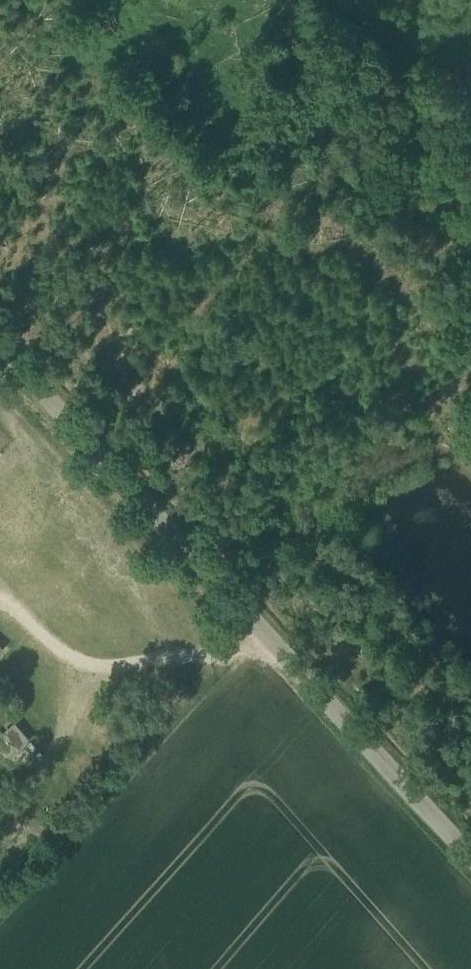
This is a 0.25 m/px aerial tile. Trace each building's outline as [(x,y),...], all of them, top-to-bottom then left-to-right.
[(5,732),(18,746),(27,738),(15,724),(5,732)]
